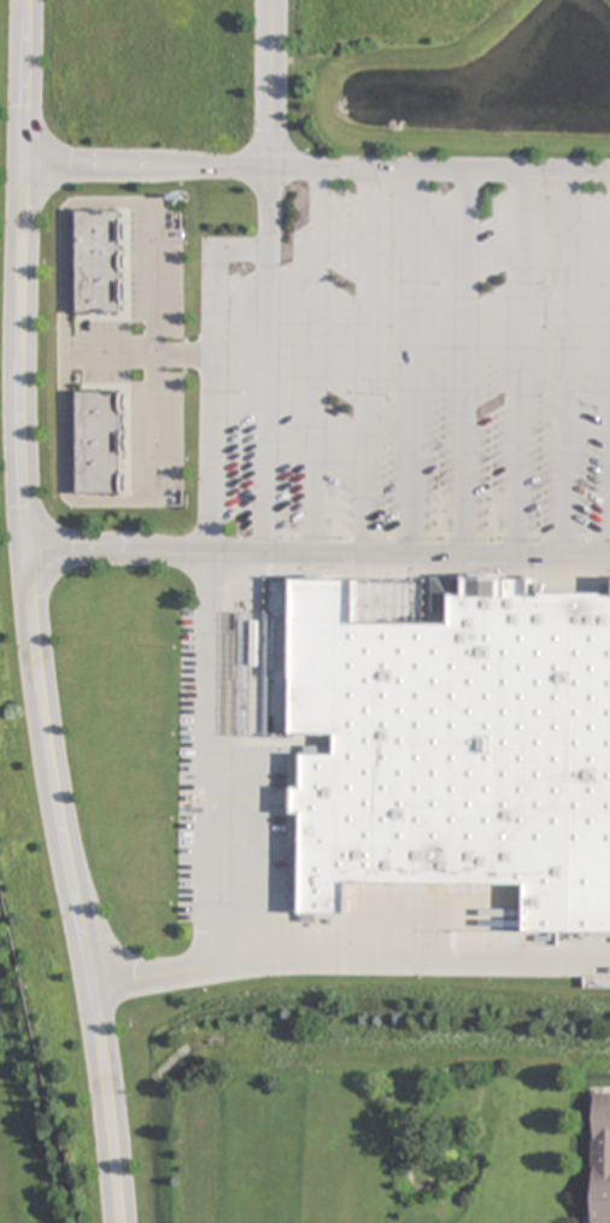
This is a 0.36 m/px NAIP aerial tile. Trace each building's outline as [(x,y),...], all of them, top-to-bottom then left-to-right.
[(121,211),(75,212),(76,313),(121,313),(121,211)] [(76,495),(122,495),(122,391),(76,391),(76,495)] [(540,602),(609,601),(609,933),(534,934),(534,884),(359,885),(359,915),(313,915),(312,817),(304,817),(304,791),(312,791),(312,759),(345,759),(344,736),(303,737),(301,584),(363,584),(363,630),(456,628),(456,599),(473,598),(471,586),(539,586),(540,602)] [(593,1094),(592,1222),(609,1222),(609,1095),(593,1094)]
